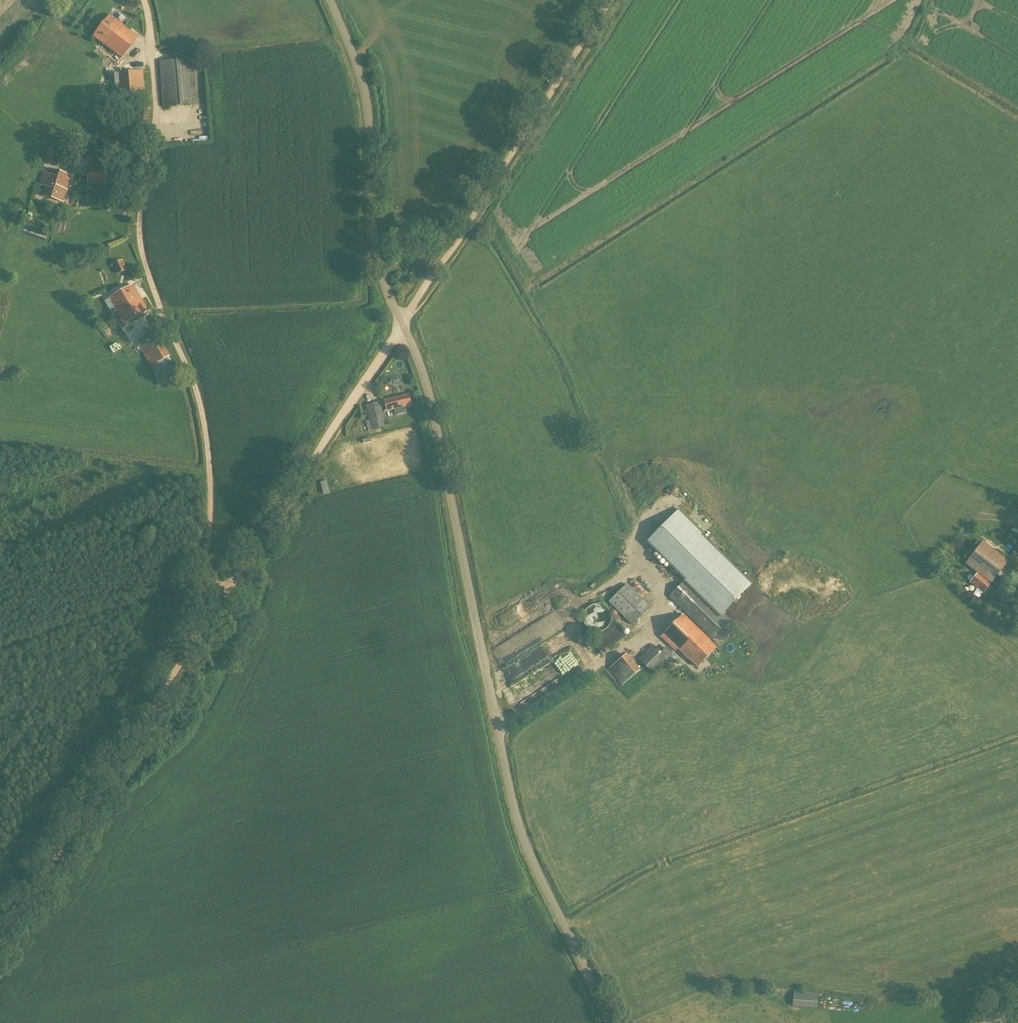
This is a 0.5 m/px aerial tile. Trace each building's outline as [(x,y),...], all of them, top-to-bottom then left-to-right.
[(102,62),(110,68),(116,61),(118,63),(138,38),(120,24),(121,23),(110,14),(93,36),(111,50),(102,62)] [(193,58),(160,61),(164,107),(198,104),(193,58)] [(140,90),(144,90),(142,71),(109,73),(109,76),(103,76),(104,94),(111,93),(120,93),(120,100),(141,99),(140,90)] [(65,155),(75,157),(76,150),(67,148),(65,155)] [(48,149),(46,157),(54,159),(56,151),(48,149)] [(107,168),(89,166),(87,182),(105,184),(107,168)] [(48,175),(44,173),(41,185),(45,186),(42,195),(63,202),(67,190),(66,189),(70,175),(50,169),(48,175)] [(123,179),(112,179),(111,193),(122,193),(123,179)] [(125,237),(111,243),(115,253),(129,246),(125,237)] [(112,264),(117,274),(127,270),(123,260),(112,264)] [(115,311),(123,325),(147,311),(133,285),(118,293),(110,298),(117,310),(115,311)] [(136,341),(159,379),(176,369),(169,357),(171,356),(155,329),(136,341)] [(408,395),(384,401),(387,411),(411,405),(408,395)] [(386,427),(380,402),(366,405),(369,420),(372,431),(386,427)] [(328,480),(322,482),(326,494),(332,493),(328,480)] [(982,542),(966,564),(972,568),(978,573),(970,583),(983,593),(1007,561),(995,552),(982,542)] [(729,621),(686,579),(669,596),(712,639),(729,621)] [(651,608),(627,583),(605,606),(612,612),(616,609),(633,625),(651,608)] [(587,609),(586,611),(585,612),(584,614),(584,615),(584,616),(583,617),(583,618),(583,620),(584,621),(584,622),(585,624),(586,626),(586,627),(587,628),(589,629),(590,630),(591,631),(593,632),(595,632),(596,632),(598,632),(599,632),(601,632),(602,631),(604,631),(605,630),(606,629),(607,628),(608,627),(608,626),(609,625),(610,624),(610,622),(611,621),(611,620),(611,619),(611,618),(611,616),(610,614),(609,612),(609,611),(608,611),(607,609),(606,608),(605,607),(604,607),(603,606),(601,605),(600,605),(599,605),(597,605),(596,605),(595,605),(594,605),(592,606),(590,607),(589,608),(588,608),(587,609)] [(690,660),(697,667),(716,648),(709,641),(710,641),(683,614),(661,637),(675,651),(677,649),(690,661),(690,660)] [(626,636),(616,623),(615,624),(614,622),(609,626),(610,628),(592,642),(601,654),(626,636)] [(661,652),(653,644),(639,659),(654,673),(673,653),(666,646),(661,652)] [(609,668),(620,681),(619,682),(621,686),(640,670),(627,654),(609,668)] [(793,991),(792,1004),(817,1006),(818,992),(793,991)]
